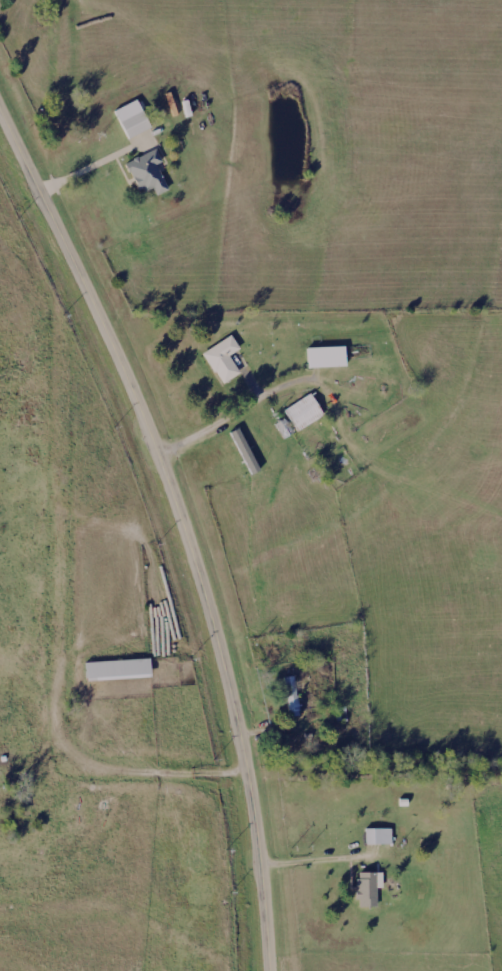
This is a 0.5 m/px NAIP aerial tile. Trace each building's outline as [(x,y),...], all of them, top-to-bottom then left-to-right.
[(124,142),(110,114),(134,102),(147,130),(124,142)] [(152,198),(149,190),(135,196),(121,167),(152,152),(158,165),(152,168),(164,193),(152,198)] [(226,358),(237,375),(219,387),(199,356),(228,338),(236,351),(226,358)] [(341,370),(303,370),(303,350),(341,350),(341,370)] [(320,417),(294,434),(281,413),(307,396),(320,417)] [(234,434),(249,473),(260,469),(244,430),(234,434)] [(81,683),(81,664),(146,661),(147,680),(81,683)] [(283,718),(283,678),(294,678),(294,718),(283,718)] [(387,847),(360,847),(360,831),(387,831),(387,847)] [(352,875),(373,875),(373,910),(352,910),(352,875)]
